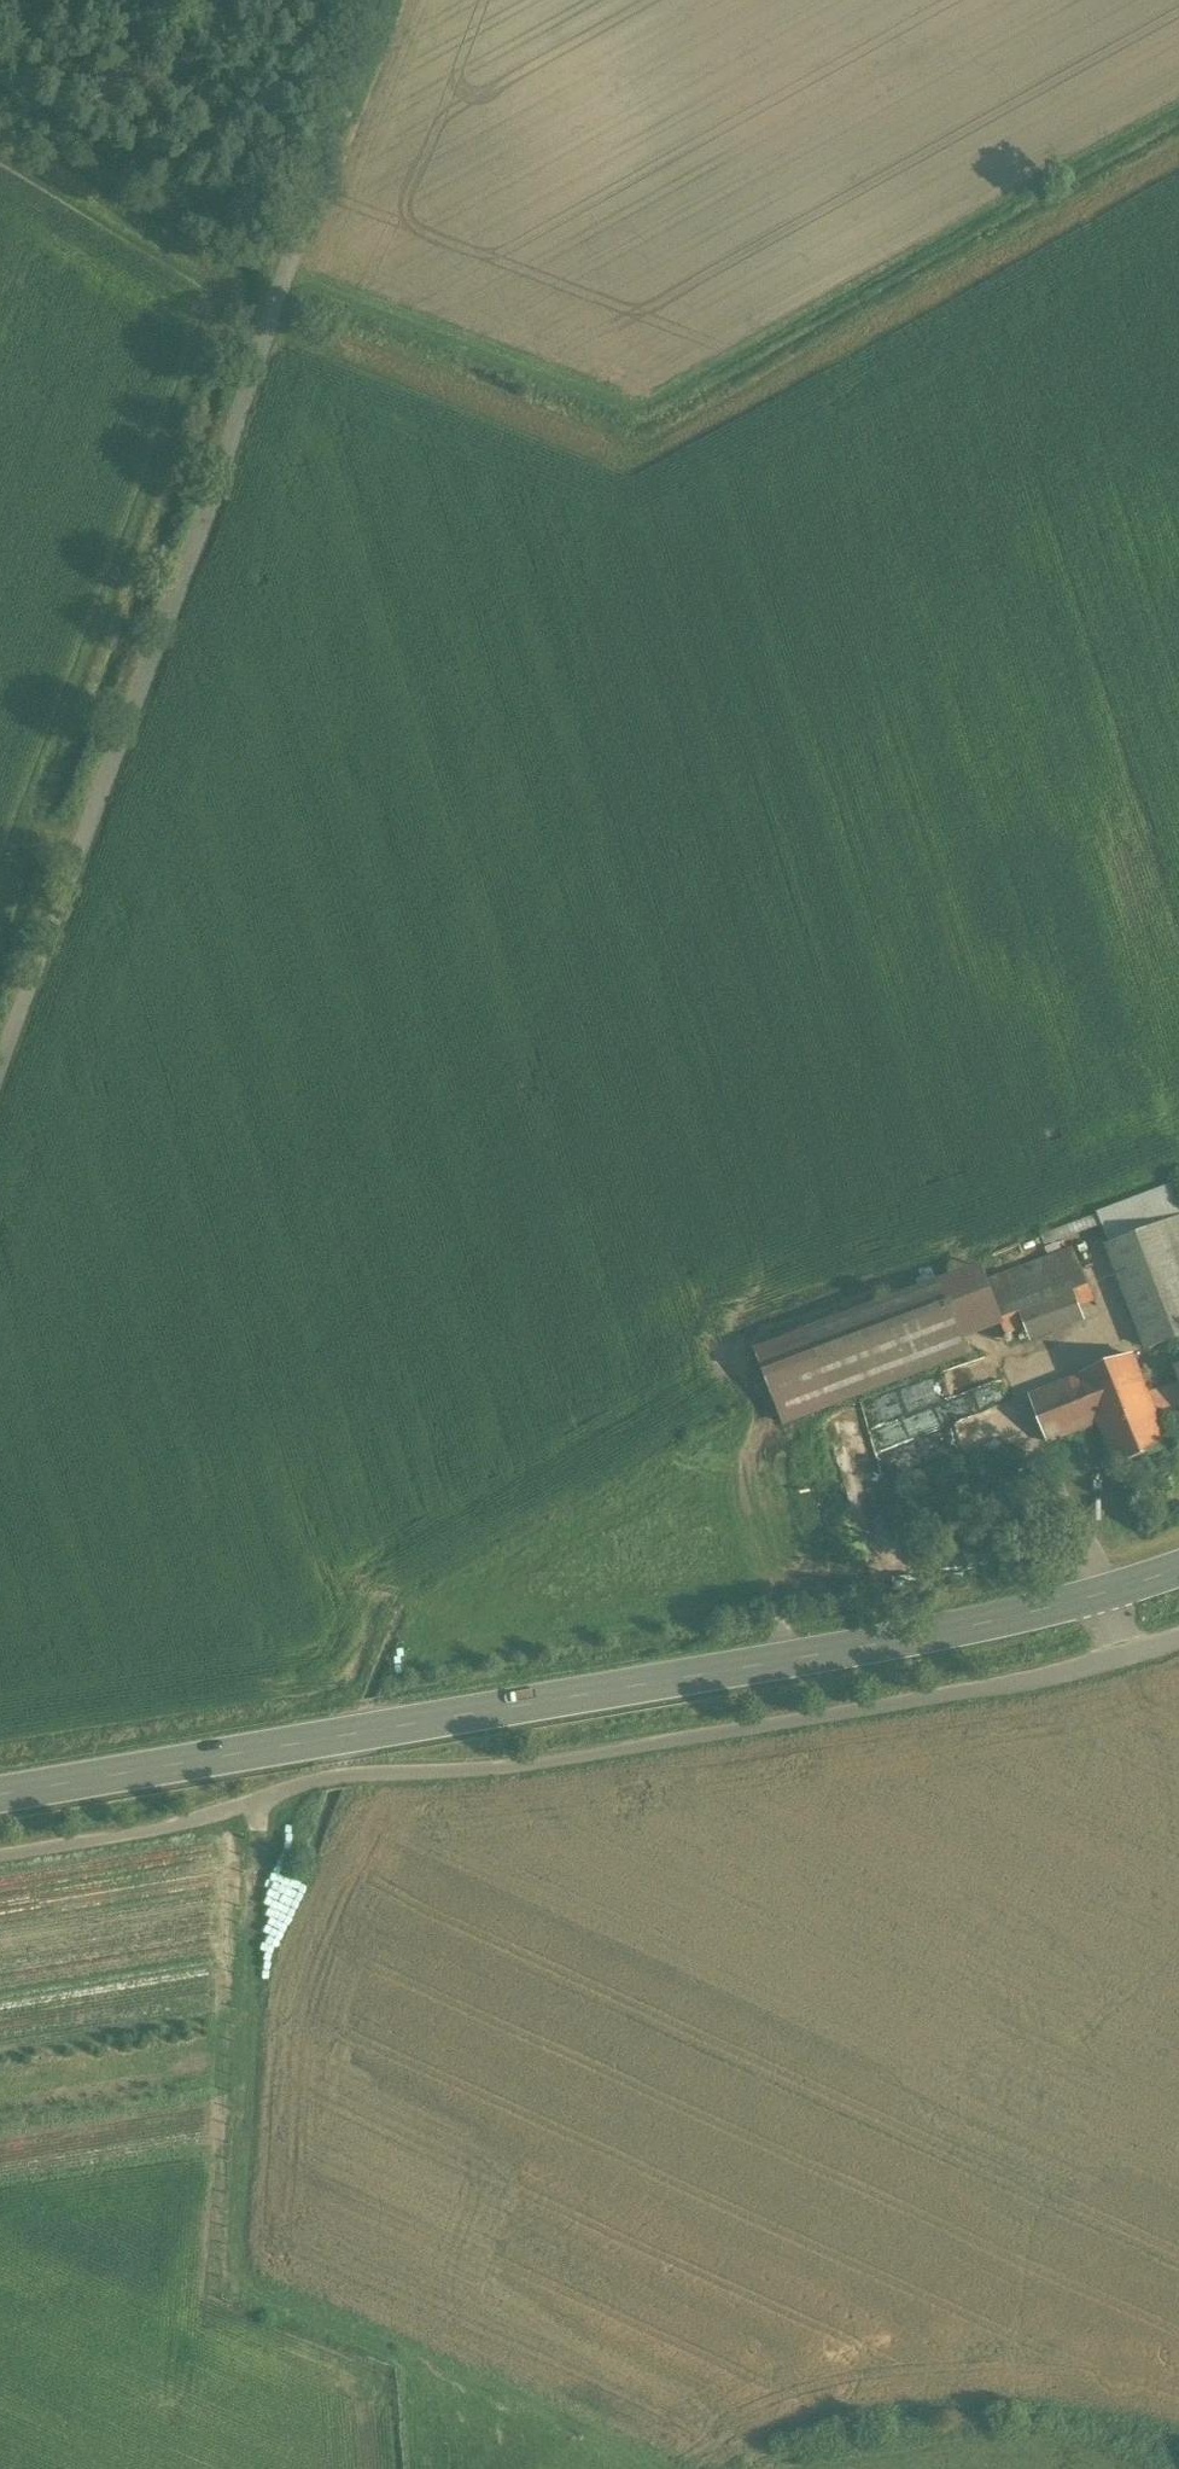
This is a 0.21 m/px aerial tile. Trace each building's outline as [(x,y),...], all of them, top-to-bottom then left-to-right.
[(1109,1243),(1178,1217),(1178,1186),(1178,1184),(1098,1215),(1109,1243)] [(1109,1243),(1149,1349),(1178,1337),(1178,1217),(1109,1243)] [(1074,1250),(986,1283),(1001,1324),(1005,1334),(1025,1326),(1078,1306),(1093,1300),(1074,1250)] [(979,1267),(942,1281),(965,1337),(1001,1324),(986,1283),(979,1267)] [(965,1337),(942,1281),(758,1351),(771,1390),(784,1424),(970,1353),(965,1337)] [(1078,1306),(1025,1326),(1031,1340),(1084,1320),(1078,1306)] [(1167,1445),(1155,1417),(1146,1393),(1131,1355),(1083,1374),(1101,1421),(1118,1464),(1167,1445)] [(1101,1421),(1083,1374),(1028,1396),(1046,1442),(1101,1421)] [(1155,1417),(1178,1408),(1178,1380),(1146,1393),(1155,1417)] [(827,1423),(839,1462),(877,1450),(864,1411),(827,1423)]
